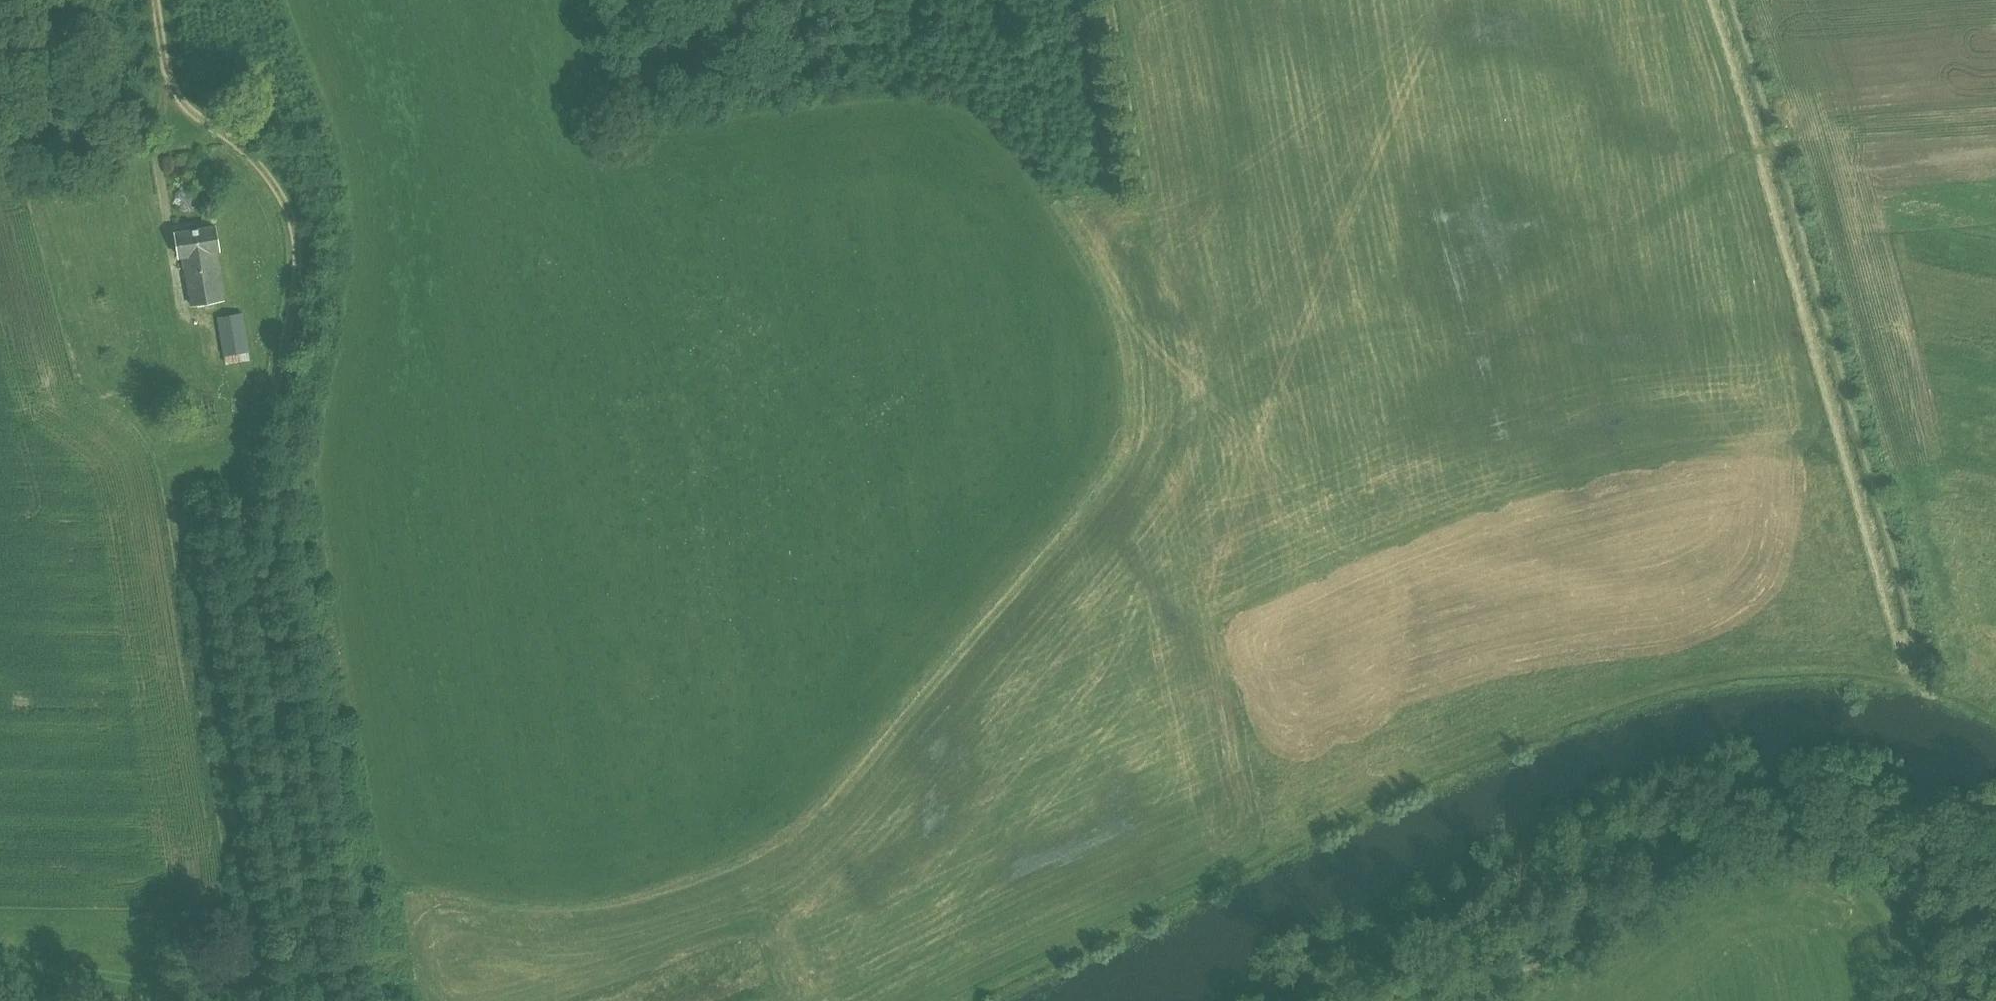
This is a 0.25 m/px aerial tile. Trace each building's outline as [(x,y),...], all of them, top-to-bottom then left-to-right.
[(182,255),(190,304),(223,298),(214,249),(218,249),(214,224),(175,231),(179,256),(182,255)] [(216,316),(222,354),(248,349),(242,312),(216,316)] [(255,363),(254,352),(231,356),(233,366),(255,363)]
